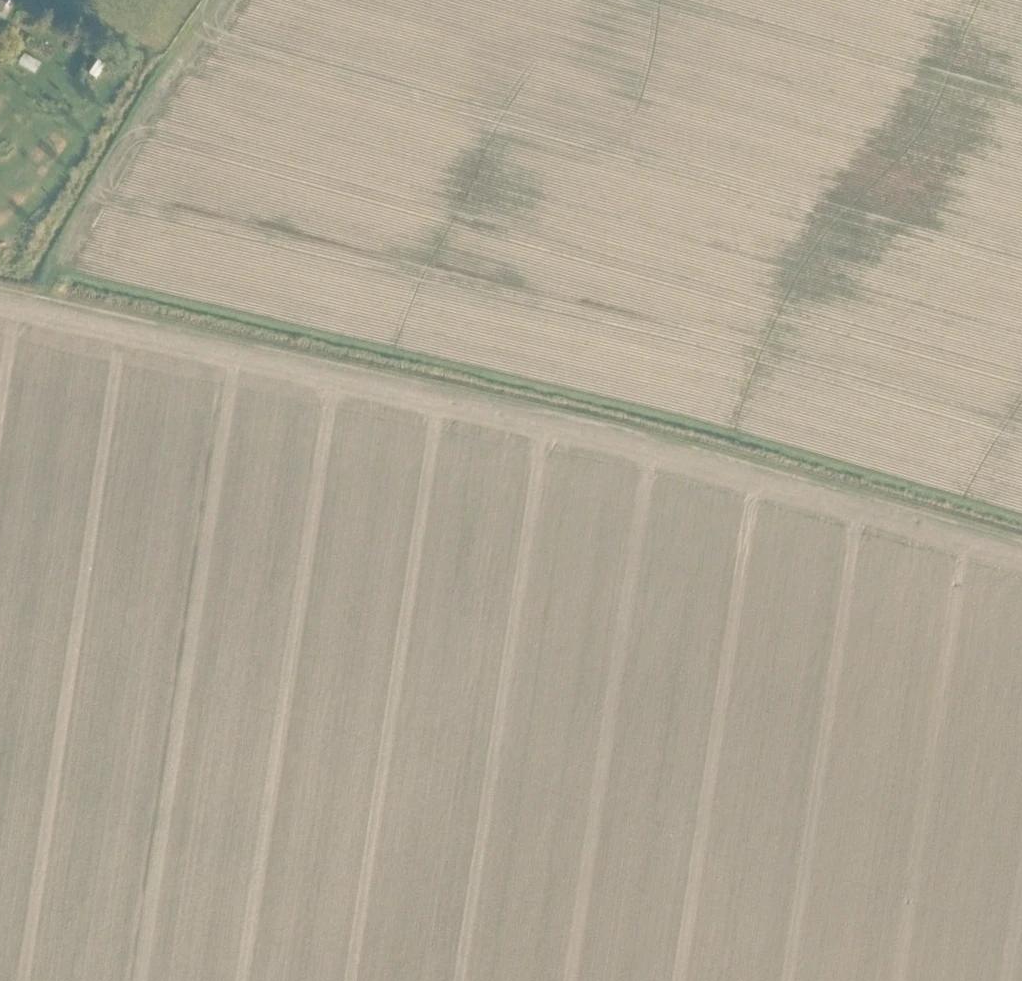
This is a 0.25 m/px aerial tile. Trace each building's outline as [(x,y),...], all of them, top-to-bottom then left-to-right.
[(7,8),(12,0),(0,0),(0,4),(7,8)]
